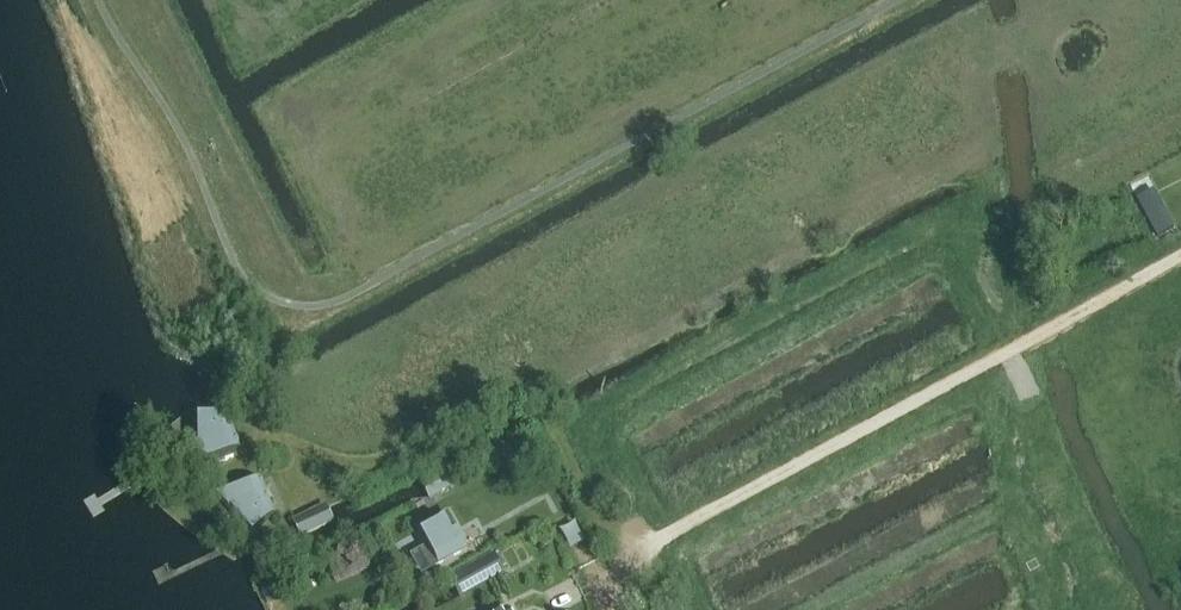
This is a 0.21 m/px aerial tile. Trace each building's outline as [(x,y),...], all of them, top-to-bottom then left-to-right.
[(1166,214),(1149,222),(1156,237),(1173,229),(1166,214)] [(227,418),(199,418),(199,466),(239,452),(227,418)] [(421,483),(428,498),(459,483),(452,468),(421,483)] [(260,483),(219,500),(253,535),(274,518),(260,483)] [(324,504),(291,519),(299,536),(332,521),(324,504)] [(422,537),(428,549),(414,558),(422,574),(466,550),(448,516),(441,520),(444,524),(422,537)] [(494,552),(447,578),(458,598),(505,572),(494,552)]
